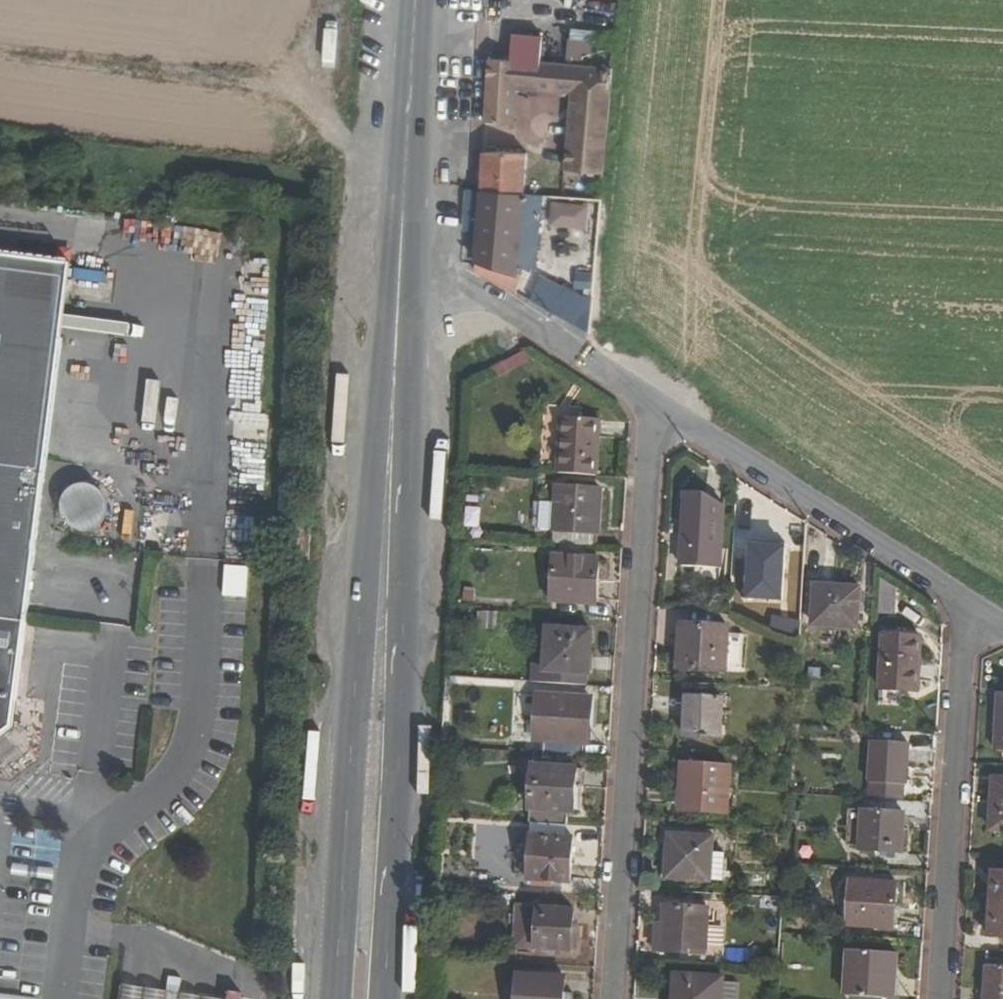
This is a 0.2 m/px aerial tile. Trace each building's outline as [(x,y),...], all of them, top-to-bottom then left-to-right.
[(584,162),(618,163),(630,53),(504,45),(500,118),(524,119),(528,79),(590,84),(584,162)] [(480,187),(540,192),(544,147),(515,145),(515,140),(500,140),(496,186),(480,184),(480,187)] [(537,229),(540,192),(480,187),(478,227),(492,227),(490,264),(532,285),(534,272),(551,272),(554,229),(537,229)] [(591,225),(593,197),(551,195),(550,223),(591,225)] [(14,732),(73,249),(0,240),(0,744),(14,732)] [(561,417),(557,474),(599,477),(602,421),(561,417)] [(553,543),(599,546),(603,490),(557,486),(553,543)] [(107,536),(106,496),(67,498),(68,537),(107,536)] [(722,569),(725,522),(684,519),(681,567),(722,569)] [(785,580),(787,548),(751,546),(750,579),(785,580)] [(597,605),(600,558),(555,555),(552,602),(597,605)] [(885,580),(879,607),(895,610),(900,583),(885,580)] [(859,630),(860,587),(815,585),(813,627),(859,630)] [(728,673),(731,627),(682,624),(679,670),(728,673)] [(590,676),(593,630),(548,628),(545,672),(590,676)] [(920,693),(923,637),(883,635),(880,691),(920,693)] [(543,743),(542,753),(586,756),(587,745),(589,745),(592,697),(538,693),(535,742),(543,743)] [(723,740),(725,700),(687,697),(685,738),(723,740)] [(909,783),(910,744),(873,742),(870,782),(872,782),(871,794),(904,797),(906,785),(909,783)] [(530,823),(575,826),(578,767),(533,764),(530,823)] [(728,814),(731,768),(682,765),(679,811),(728,814)] [(994,777),(991,831),(1002,832),(1002,778),(994,777)] [(903,853),(905,814),(863,811),(860,850),(903,853)] [(530,882),(571,885),(574,837),(533,834),(530,882)] [(667,879),(713,882),(714,853),(715,836),(669,834),(667,879)] [(714,853),(713,882),(724,883),(726,854),(714,853)] [(1002,907),(1002,872),(993,872),(991,906),(1002,907)] [(848,928),(894,930),(898,884),(851,881),(848,928)] [(991,906),(989,936),(1002,937),(1002,907),(991,906)] [(572,951),(575,911),(519,907),(516,948),(572,951)] [(708,951),(710,909),(666,907),(663,947),(708,951)] [(899,954),(849,951),(846,997),(880,998),(896,998),(899,954)] [(988,965),(986,998),(1002,998),(1002,966),(988,965)] [(566,977),(519,974),(517,998),(564,998),(566,977)] [(725,978),(676,974),(674,998),(724,998),(725,978)] [(168,992),(125,985),(122,998),(207,998),(180,995),(168,992)]
